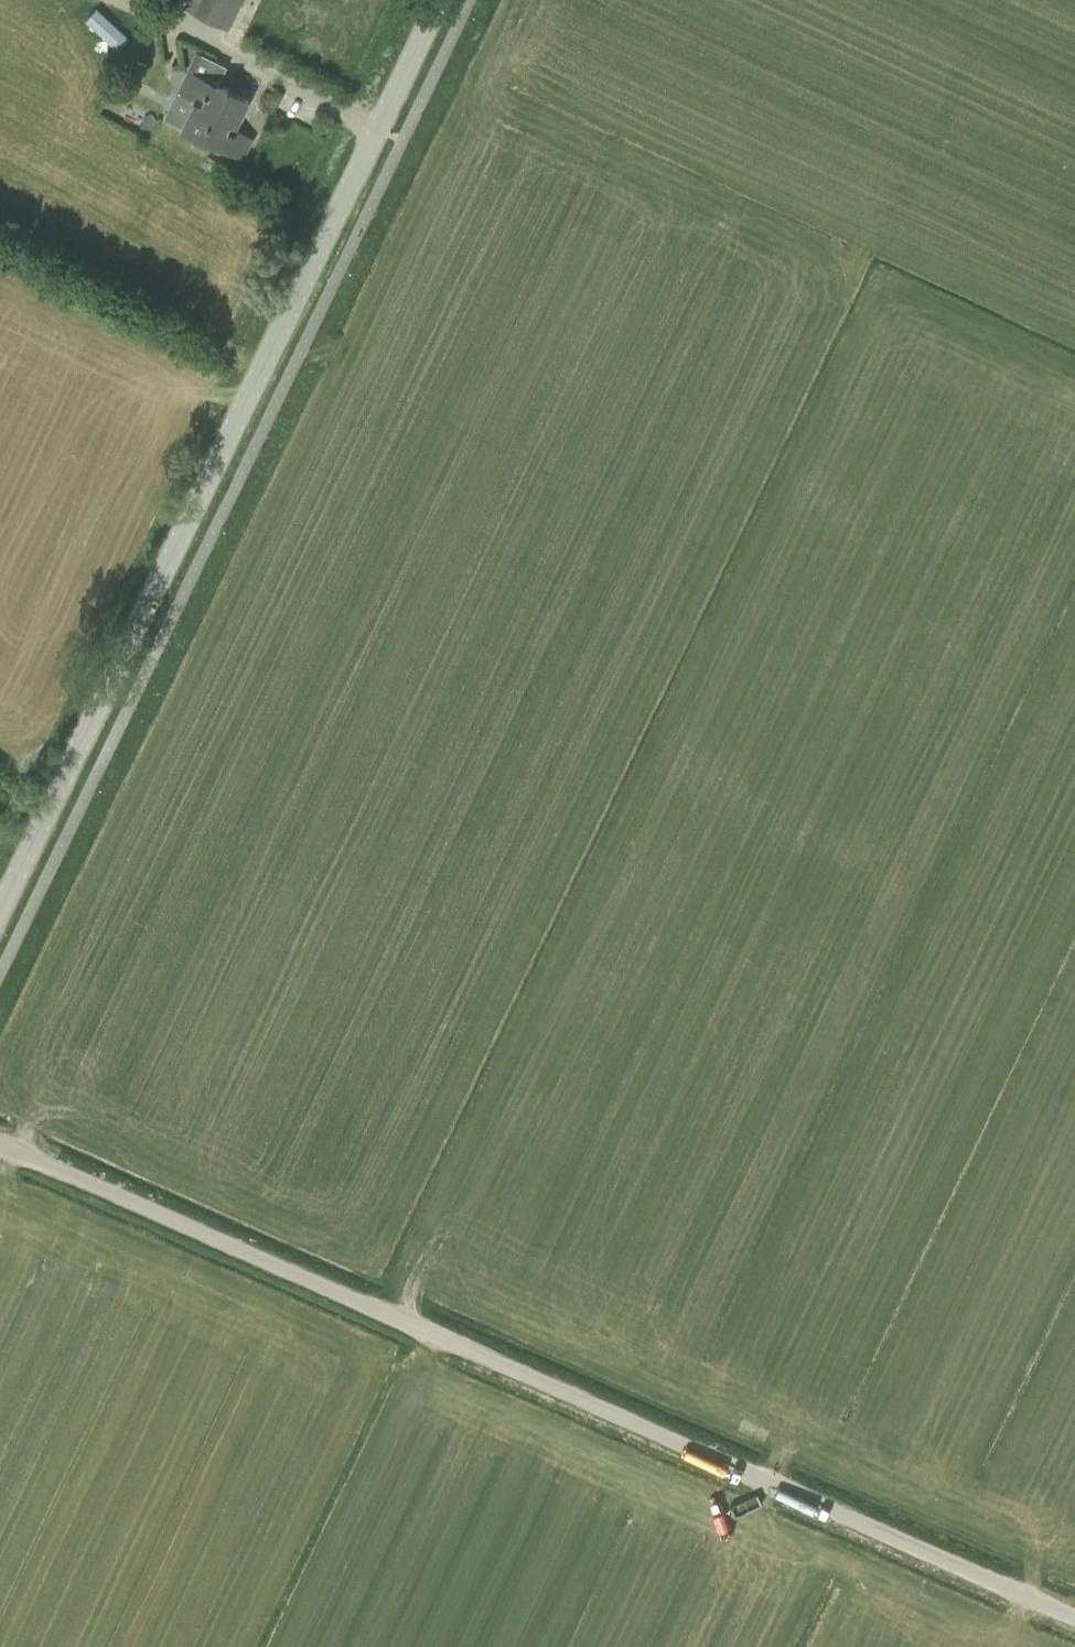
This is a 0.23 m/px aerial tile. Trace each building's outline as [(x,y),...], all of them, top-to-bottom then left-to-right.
[(242,0),(186,0),(183,6),(229,28),(242,0)] [(188,70),(179,89),(197,98),(183,128),(244,156),(253,137),(240,131),(237,137),(226,132),(231,121),(237,124),(249,99),(218,85),(210,81),(219,61),(197,51),(188,70)]
